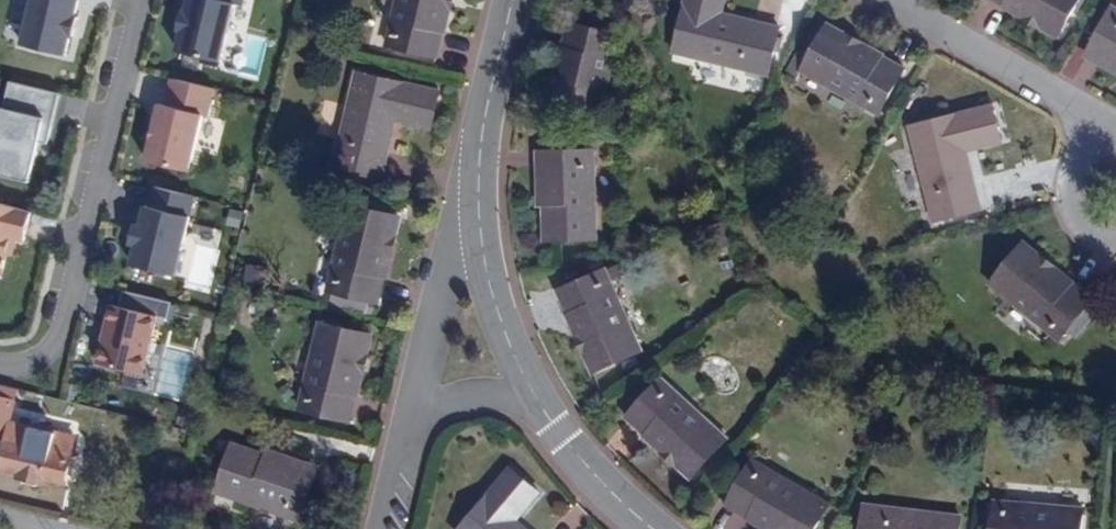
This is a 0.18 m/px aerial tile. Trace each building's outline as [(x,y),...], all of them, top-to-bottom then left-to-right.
[(65,55),(70,36),(73,36),(78,18),(74,17),(79,0),(33,0),(22,44),(65,55)] [(221,61),(235,3),(243,5),(244,0),(190,0),(187,13),(184,12),(179,30),(183,31),(178,51),(221,61)] [(388,44),(436,55),(449,0),(398,0),(388,44)] [(671,51),(764,76),(777,27),(721,12),(723,0),(684,0),(671,51)] [(1055,34),(1075,0),(997,0),(1055,34)] [(1090,46),(1115,61),(1115,11),(1111,8),(1090,46)] [(568,21),(547,106),(595,118),(617,34),(568,21)] [(798,49),(784,74),(795,80),(802,70),(879,113),(903,70),(826,27),(809,54),(798,49)] [(1090,46),(1086,52),(1115,69),(1115,61),(1090,46)] [(357,73),(335,166),(383,177),(398,121),(430,128),(439,92),(357,73)] [(146,161),(188,170),(201,115),(207,116),(214,89),(171,79),(165,107),(159,105),(146,161)] [(29,181),(39,142),(47,144),(59,94),(10,81),(3,108),(0,107),(0,174),(29,181)] [(910,127),(933,219),(981,207),(968,153),(999,145),(990,107),(910,127)] [(560,151),(552,151),(551,198),(545,199),(545,237),(594,236),(594,151),(576,151),(576,141),(560,141),(560,151)] [(551,198),(552,151),(542,151),(543,198),(545,199),(551,198)] [(131,265),(175,276),(194,197),(155,187),(150,207),(145,206),(140,226),(136,225),(131,244),(136,245),(131,265)] [(1,274),(6,254),(10,237),(15,239),(23,241),(30,212),(0,204),(0,274),(1,274)] [(351,205),(329,290),(376,302),(398,217),(351,205)] [(10,237),(6,254),(11,256),(15,239),(10,237)] [(992,284),(1059,337),(1065,330),(1070,334),(1088,311),(1084,307),(1089,299),(1021,244),(992,284)] [(560,290),(594,369),(638,350),(603,270),(560,290)] [(95,364),(141,375),(156,317),(110,305),(95,364)] [(320,324),(301,408),(347,419),(368,335),(320,324)] [(155,394),(183,399),(192,352),(165,346),(155,394)] [(660,381),(627,416),(689,476),(723,441),(660,381)] [(0,461),(0,466),(18,471),(17,475),(44,480),(44,475),(64,479),(73,438),(8,424),(0,461)] [(265,464),(268,458),(232,446),(216,491),(298,520),(312,480),(265,464)] [(269,456),(268,458),(265,464),(312,480),(315,472),(269,456)] [(728,503),(770,528),(814,528),(827,506),(751,462),(728,503)] [(511,466),(459,528),(526,528),(514,520),(539,489),(511,466)] [(993,528),(1080,528),(1082,511),(995,503),(993,528)] [(861,528),(959,528),(961,517),(865,506),(861,528)]
